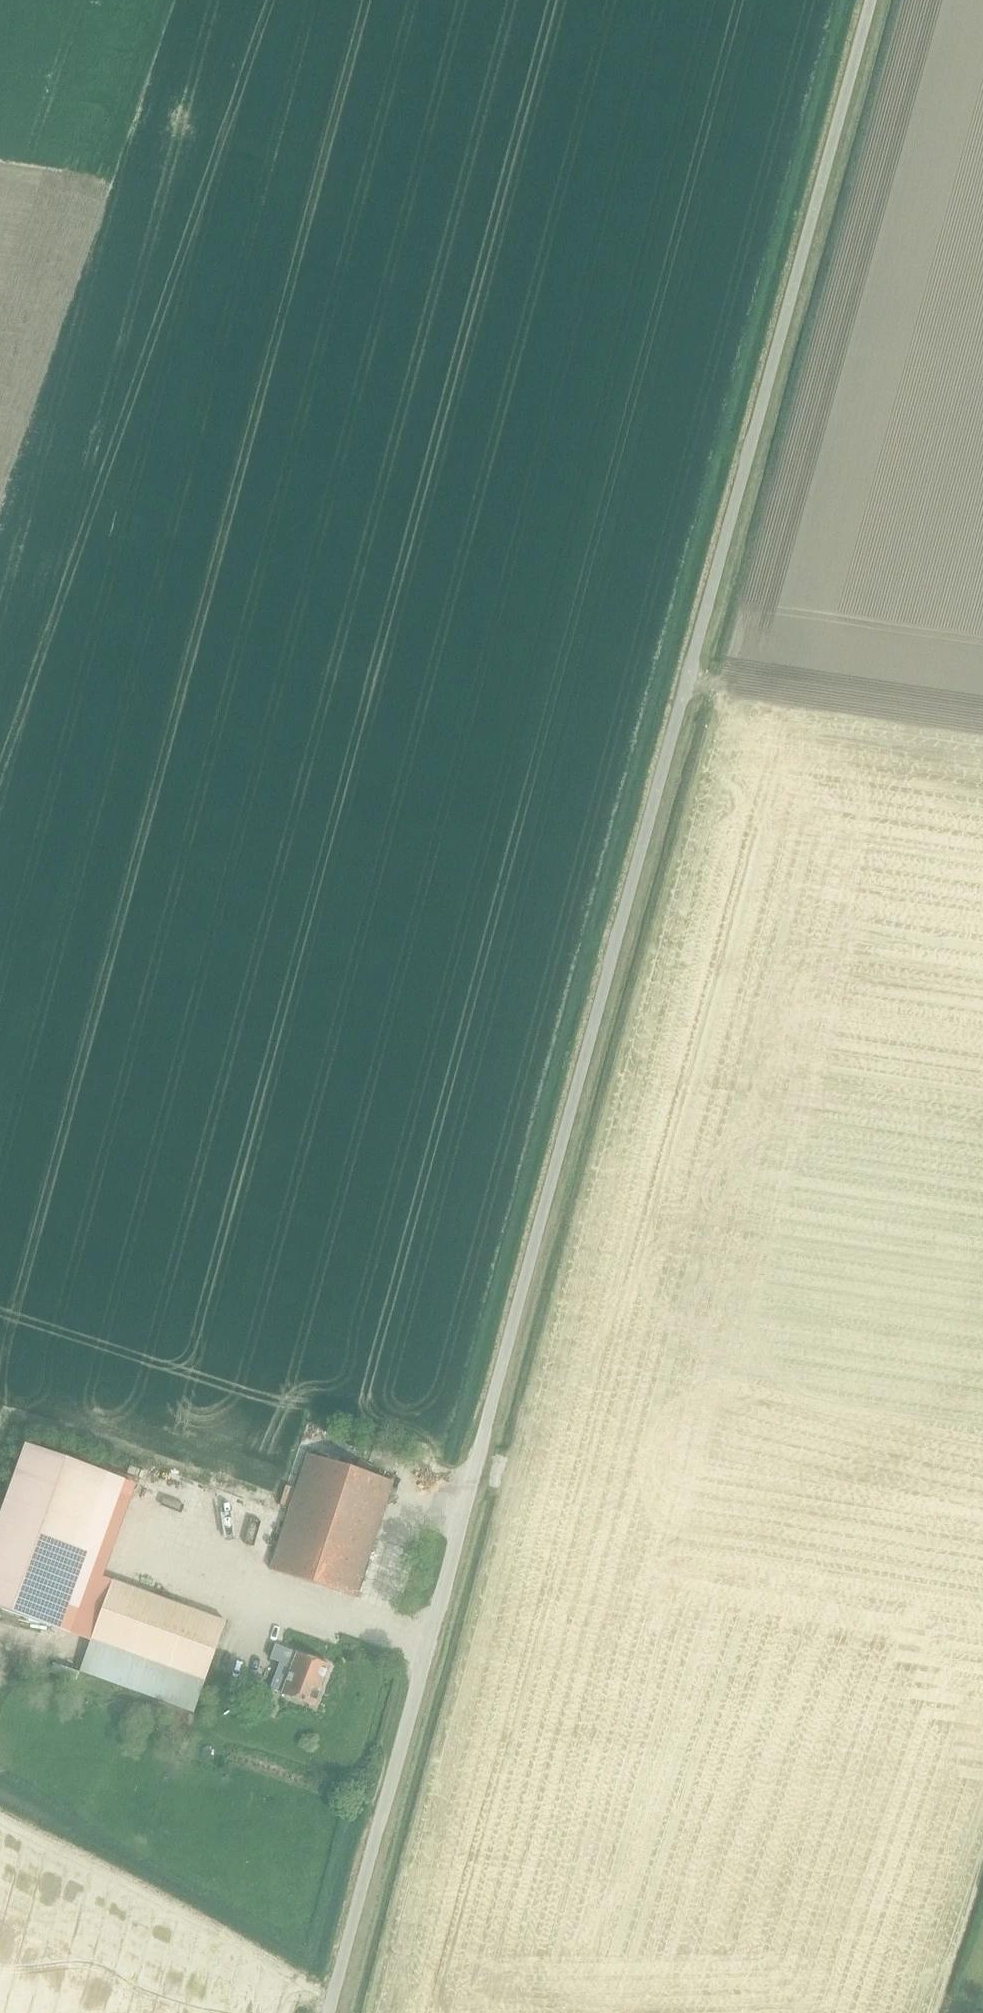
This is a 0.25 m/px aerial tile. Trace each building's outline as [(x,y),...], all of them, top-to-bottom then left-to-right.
[(27,1444),(2,1512),(83,1539),(107,1473),(27,1444)] [(307,1453),(270,1570),(355,1597),(393,1481),(307,1453)] [(242,1509),(232,1542),(262,1551),(272,1519),(242,1509)] [(83,1539),(2,1512),(0,1519),(0,1609),(52,1627),(83,1539)] [(193,1712),(204,1681),(226,1621),(112,1580),(79,1671),(193,1712)] [(282,1693),(281,1694),(315,1706),(322,1688),(321,1687),(329,1665),(271,1642),(268,1650),(273,1652),(270,1658),(280,1662),(269,1689),(282,1693)]
